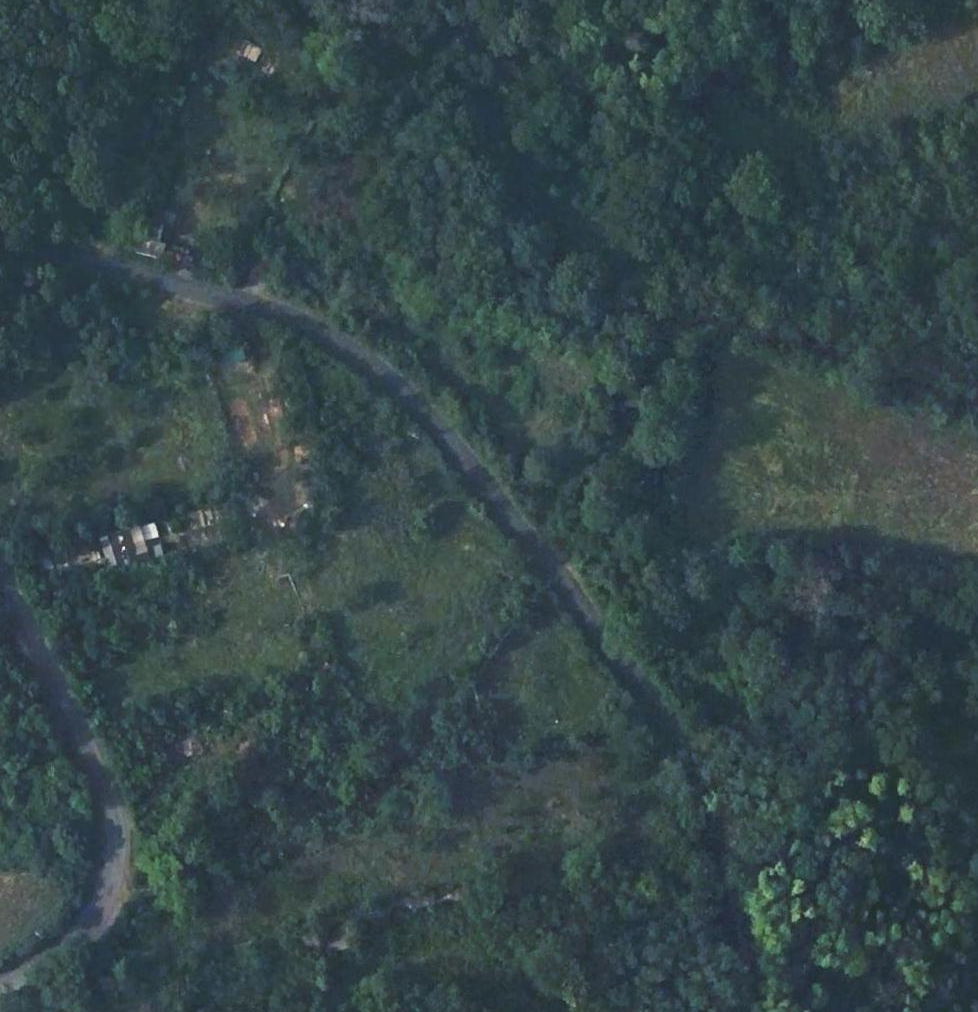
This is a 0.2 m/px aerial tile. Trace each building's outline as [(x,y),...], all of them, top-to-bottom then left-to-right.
[(138,570),(124,529),(109,533),(122,576),(138,570)]
